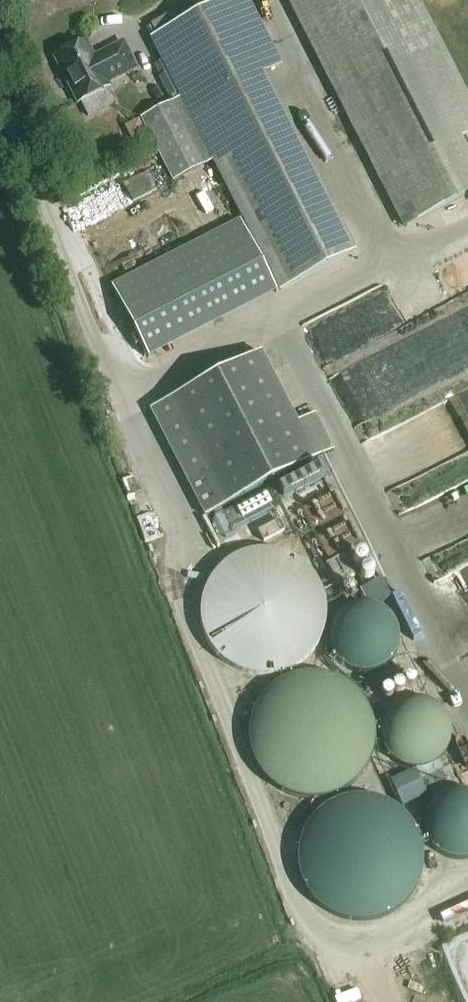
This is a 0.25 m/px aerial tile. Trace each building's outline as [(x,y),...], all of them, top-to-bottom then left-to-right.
[(352,255),(261,77),(278,68),(244,0),(230,0),(152,40),(280,292),(352,255)] [(405,229),(467,197),(467,158),(460,142),(467,137),(467,106),(414,0),(289,0),(405,229)] [(106,85),(136,70),(122,44),(93,59),(85,43),(54,59),(77,105),(108,89),(106,85)] [(178,93),(161,61),(154,65),(160,76),(158,77),(169,98),(178,93)] [(174,101),(140,118),(173,183),(206,165),(174,101)] [(163,166),(128,181),(137,201),(172,186),(163,166)] [(237,219),(109,281),(148,358),(276,292),(237,219)] [(467,371),(467,323),(339,378),(356,419),(467,371)] [(262,352),(150,410),(204,517),(334,451),(316,415),(299,424),(262,352)] [(341,494),(332,471),(323,474),(320,466),(290,477),(302,509),(341,494)] [(280,522),(259,533),(264,543),(285,532),(280,522)] [(286,555),(272,551),(259,551),(245,553),(233,558),(222,566),(213,576),(206,588),(202,601),(200,614),(202,628),(207,641),(214,652),(223,662),(235,669),(247,674),(261,676),(274,675),(287,671),(299,665),(310,656),(318,645),(323,633),(326,619),(326,606),(323,592),(317,580),(308,570),(298,561),(286,555)] [(377,606),(389,600),(381,583),(361,593),(366,604),(367,604),(377,606)] [(366,604),(349,607),(336,618),(329,633),(330,649),(339,664),(353,672),(370,673),(385,666),(396,653),(399,637),(394,621),(382,609),(366,604)] [(338,679),(323,675),(307,674),(292,677),(278,684),(266,694),(257,706),(251,721),(249,736),(251,752),(257,766),(266,779),(278,789),(293,795),(308,798),(324,797),(339,792),(352,784),(362,772),(370,759),(374,743),(374,728),(370,713),(362,699),(351,688),(338,679)] [(419,699),(407,700),(396,705),(387,714),(382,724),(381,736),(384,748),(391,758),(401,765),(412,768),(424,767),(435,762),(444,753),(449,743),(450,731),(447,719),(440,709),(430,702),(419,699)] [(415,771),(391,782),(403,808),(428,796),(415,771)] [(447,790),(434,797),(426,809),(423,823),(426,837),(434,849),(447,856),(461,857),(467,855),(467,790),(461,788),(447,790)] [(424,861),(422,846),(418,832),(410,820),(400,810),(387,802),(374,797),(359,796),(345,798),(331,803),(319,812),(310,823),(303,835),(299,849),(298,864),(301,878),(307,891),(316,903),(328,912),(341,918),(355,921),(370,920),(384,917),(397,910),(408,900),(416,888),(421,875),(424,861)]
